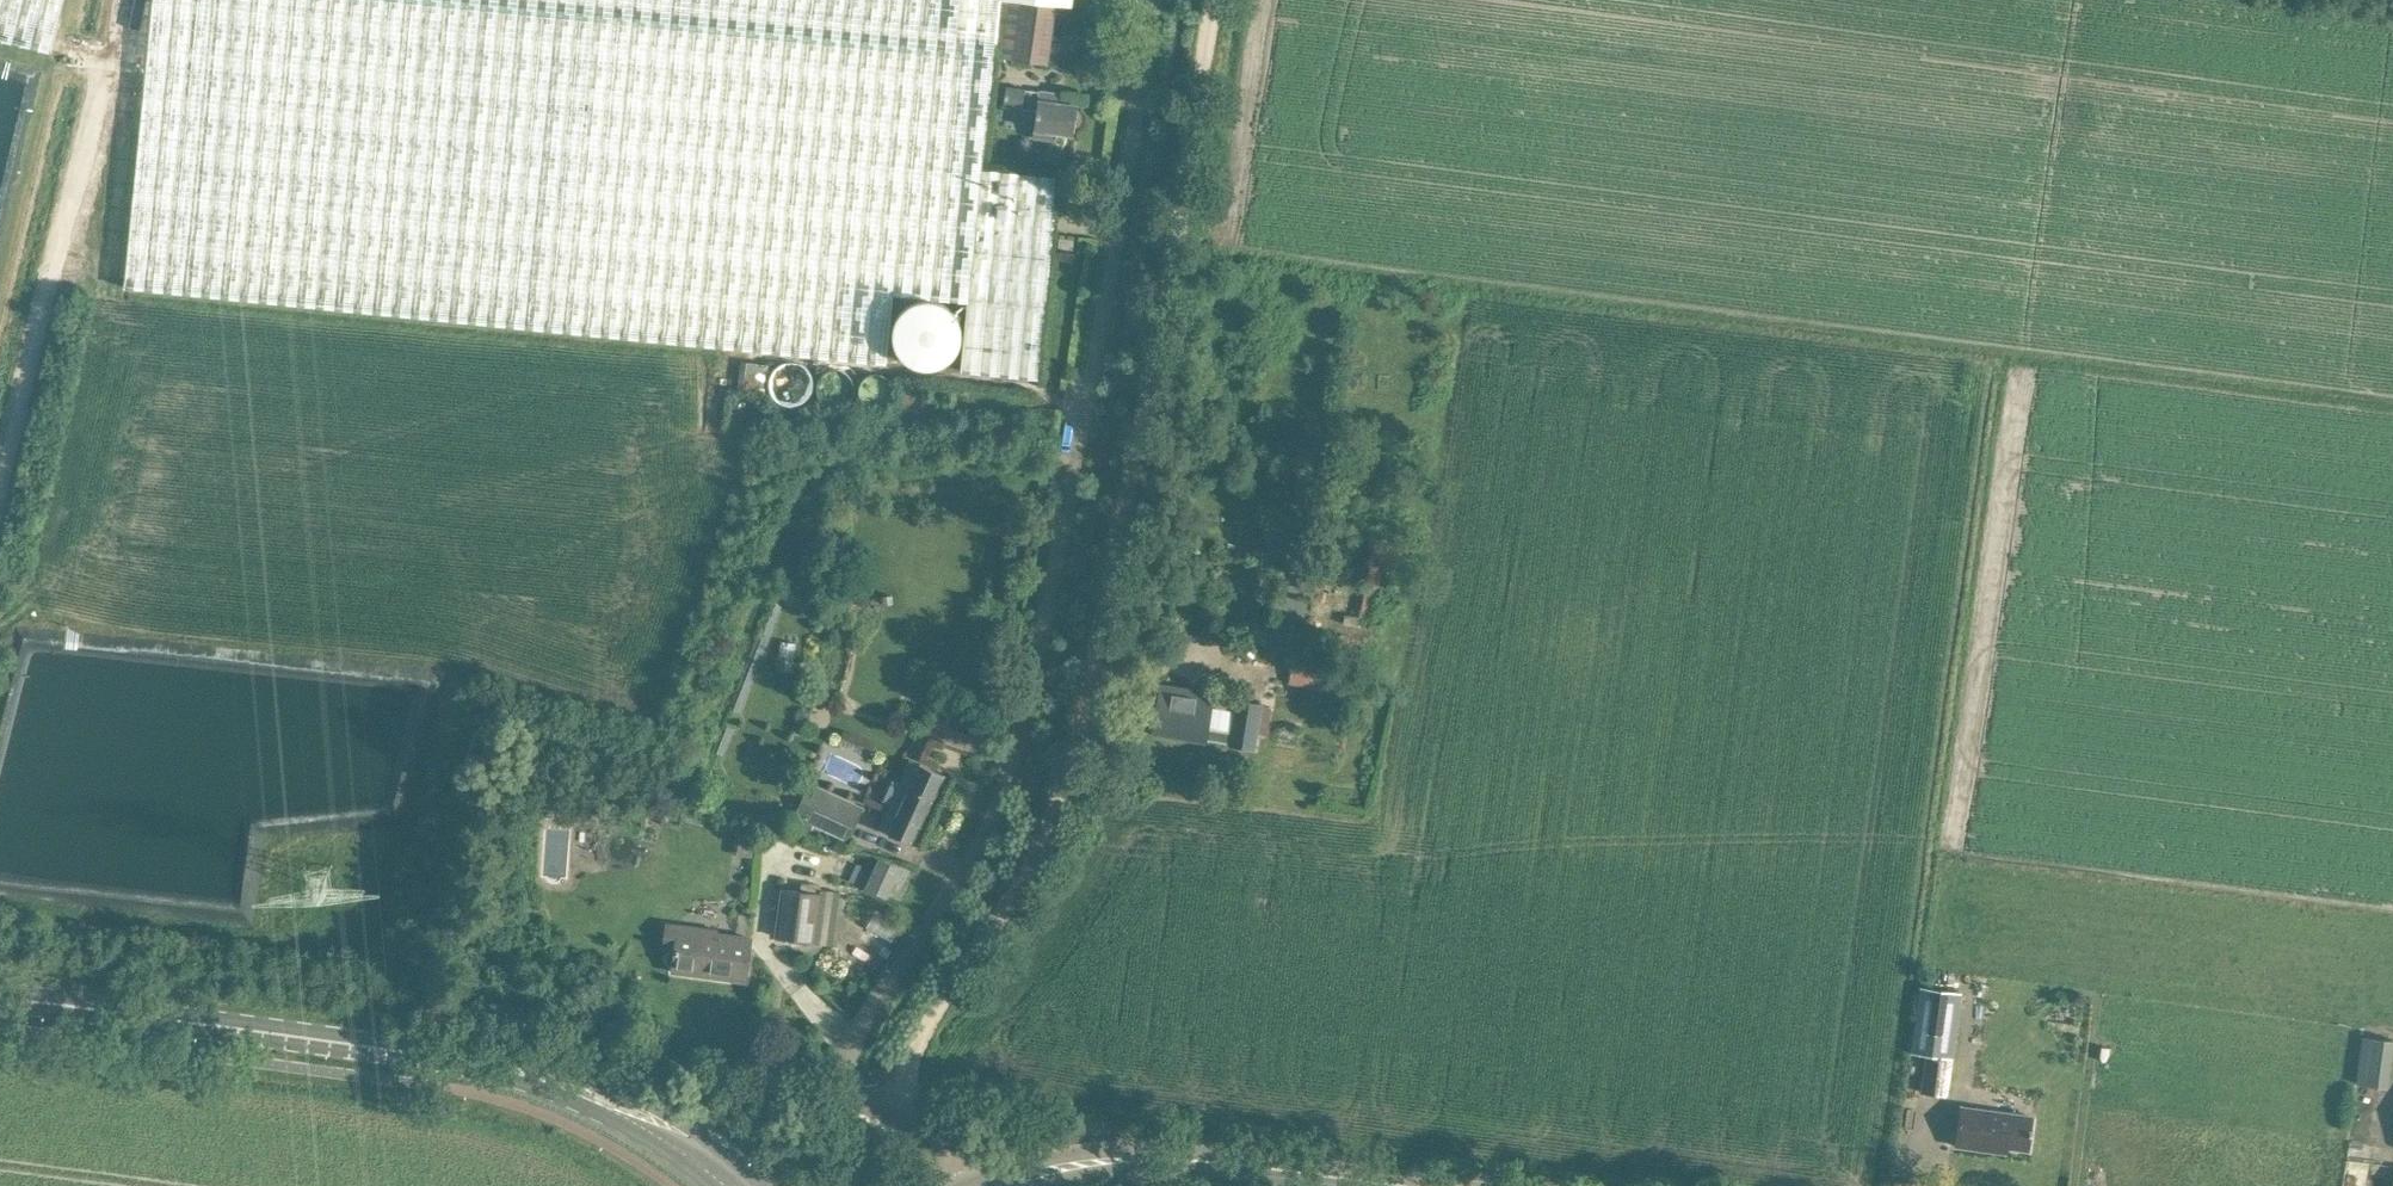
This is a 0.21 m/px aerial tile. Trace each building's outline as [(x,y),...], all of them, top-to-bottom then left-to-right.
[(52,51),(64,0),(0,0),(0,39),(52,51)] [(1052,240),(1059,177),(983,170),(995,56),(1047,64),(1056,4),(1072,6),(1072,0),(153,0),(125,286),(269,300),(886,363),(893,294),(968,301),(961,370),(1038,377),(1052,240)] [(1061,94),(1039,91),(1039,95),(1025,93),(1025,89),(1006,86),(1004,105),(1037,110),(1033,137),(1053,140),(1054,131),(1073,134),(1077,105),(1059,103),(1061,94)] [(893,338),(894,342),(895,346),(896,350),(898,353),(901,356),(903,359),(906,362),(910,364),(913,366),(917,367),(921,368),(925,369),(929,369),(933,368),(937,368),(940,366),(944,364),(947,362),(950,360),(953,357),(956,354),(958,350),(959,347),(961,343),(961,339),(962,335),(961,331),(961,327),(960,323),(958,319),(956,316),(954,313),(951,310),(948,307),(945,305),(941,303),(937,302),(934,301),(930,300),(926,300),(922,301),(918,302),(914,303),(910,305),(907,307),(904,309),(901,312),(899,315),(897,319),(895,322),(894,326),(893,330),(893,334),(893,338)] [(769,382),(769,385),(770,388),(771,391),(772,394),(773,397),(776,399),(778,401),(781,403),(783,404),(786,405),(790,406),(793,406),(796,405),(799,404),(802,403),(804,401),(807,399),(809,396),(810,394),(812,391),(812,388),(813,385),(813,381),(812,378),(811,375),(809,373),(808,370),(805,368),(803,366),(800,364),(797,363),(794,362),(791,362),(788,363),(785,363),(782,364),(779,366),(776,368),(774,370),(772,373),(771,376),(770,379),(769,382)] [(817,384),(817,387),(817,390),(817,393),(818,396),(819,398),(821,401),(823,403),(826,405),(828,406),(831,407),(834,407),(837,407),(840,407),(843,406),(845,404),(848,402),(850,400),(852,398),(853,395),(854,392),(854,389),(854,386),(854,384),(853,381),(851,378),(849,376),(847,374),(845,372),(842,371),(839,370),(837,369),(834,370),(831,370),(828,371),(825,372),(823,374),(821,376),(819,379),(818,381),(817,384)] [(859,387),(859,390),(859,393),(860,395),(861,398),(862,400),(864,402),(866,404),(869,405),(871,406),(874,407),(877,407),(880,406),(882,406),(885,404),(887,403),(889,401),(890,398),(892,396),(892,393),(893,390),(892,387),(892,385),(891,382),(889,380),(887,378),(885,376),(883,375),(880,374),(877,373),(874,373),(872,374),(869,374),(866,376),(864,377),(862,379),(861,382),(860,384),(859,387)] [(657,380),(654,408),(683,411),(686,383),(657,380)] [(654,410),(651,439),(679,442),(682,413),(654,410)] [(842,590),(834,601),(845,609),(853,598),(842,590)] [(1295,657),(1290,684),(1324,690),(1329,663),(1295,657)] [(1152,732),(1206,741),(1206,740),(1230,744),(1255,749),(1262,704),(1237,700),(1235,711),(1212,707),(1214,694),(1160,685),(1152,732)] [(944,774),(923,764),(891,833),(912,843),(944,774)] [(848,843),(863,808),(813,786),(798,821),(848,843)] [(879,858),(866,887),(887,897),(901,868),(879,858)] [(819,894),(782,889),(775,936),(813,941),(819,894)] [(746,981),(752,938),(719,934),(719,930),(667,923),(664,947),(676,948),(672,971),(746,981)] [(1922,1091),(1946,1095),(1960,993),(1921,987),(1912,1053),(1927,1055),(1922,1091)] [(2028,1150),(2032,1116),(1961,1106),(1956,1145),(1993,1150),(1994,1145),(2028,1150)]
